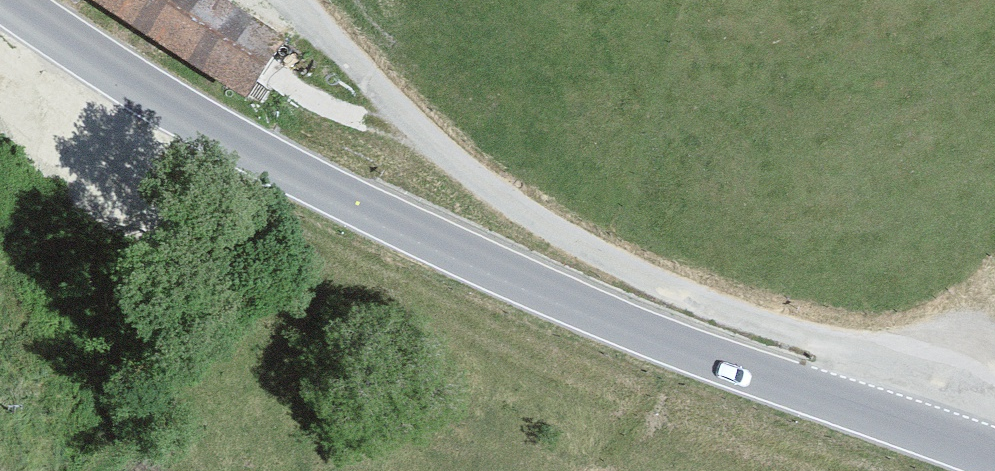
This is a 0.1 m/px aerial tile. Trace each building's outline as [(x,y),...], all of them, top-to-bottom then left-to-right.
[(248,119),(288,54),(198,0),(49,0),(248,119)]
